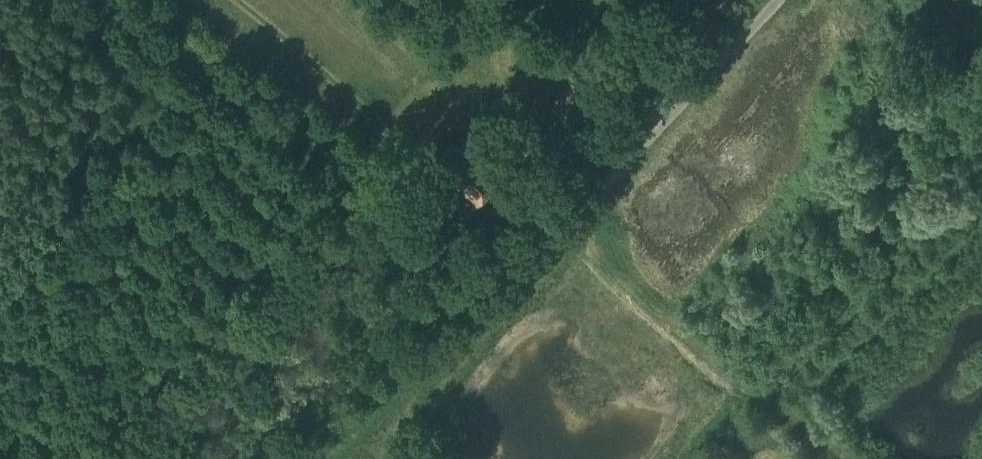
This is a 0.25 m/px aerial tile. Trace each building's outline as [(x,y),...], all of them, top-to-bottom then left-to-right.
[(460,138),(434,166),(477,207),(504,179),(460,138)] [(518,231),(529,218),(519,209),(508,222),(518,231)]
